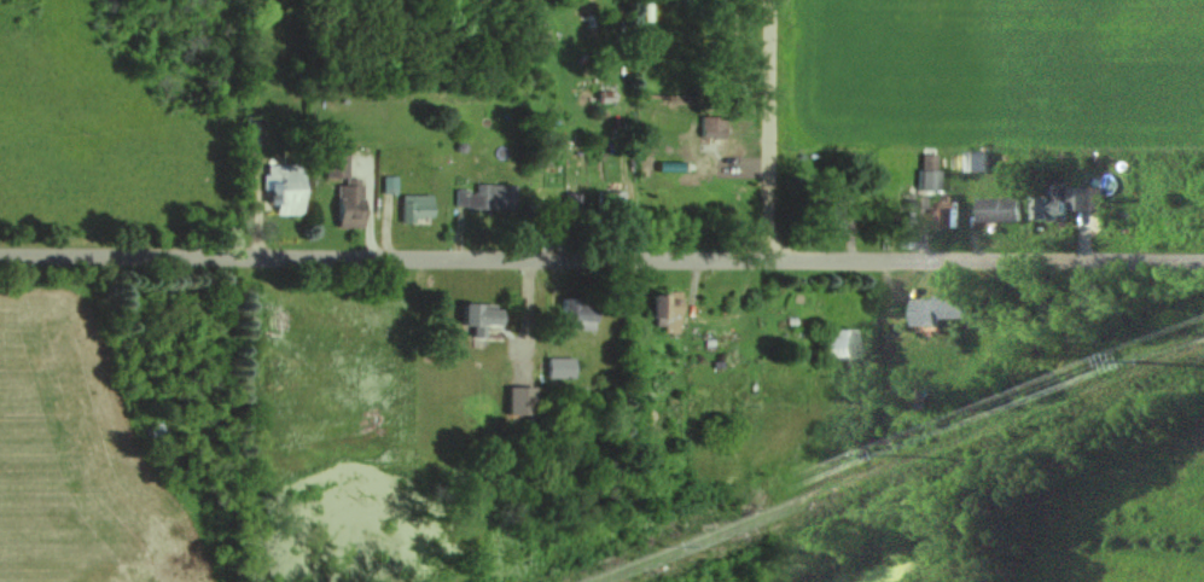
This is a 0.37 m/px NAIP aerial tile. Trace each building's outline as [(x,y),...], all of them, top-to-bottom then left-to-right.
[(718,138),(718,117),(696,117),(696,138),(718,138)] [(342,179),(342,151),(321,151),(321,179),(342,179)] [(985,153),(963,153),(963,172),(985,172),(985,153)] [(919,169),(932,169),(932,154),(918,154),(919,169)] [(295,165),(261,165),(261,214),(295,214),(295,165)] [(331,228),(358,228),(358,185),(331,185),(331,228)] [(452,186),(452,209),(505,209),(505,186),(452,186)] [(1032,221),(1064,221),(1064,212),(1089,212),(1089,189),(1065,190),(1065,198),(1032,198),(1032,221)] [(619,225),(619,191),(591,191),(591,225),(619,225)] [(553,225),(578,225),(578,193),(553,193),(553,225)] [(839,194),(817,194),(817,231),(839,231),(839,194)] [(396,195),(396,220),(426,220),(426,195),(396,195)] [(928,198),(928,229),(953,229),(953,198),(928,198)] [(1018,199),(976,199),(976,223),(1018,223),(1018,199)] [(673,293),(645,293),(645,332),(673,332),(673,293)] [(936,327),(936,321),(965,321),(965,298),(910,297),(910,327),(936,327)] [(455,327),(470,327),(492,327),(493,305),(455,304),(455,327)] [(851,359),(851,330),(817,330),(817,359),(851,359)] [(568,357),(539,357),(539,379),(568,379),(568,357)]
